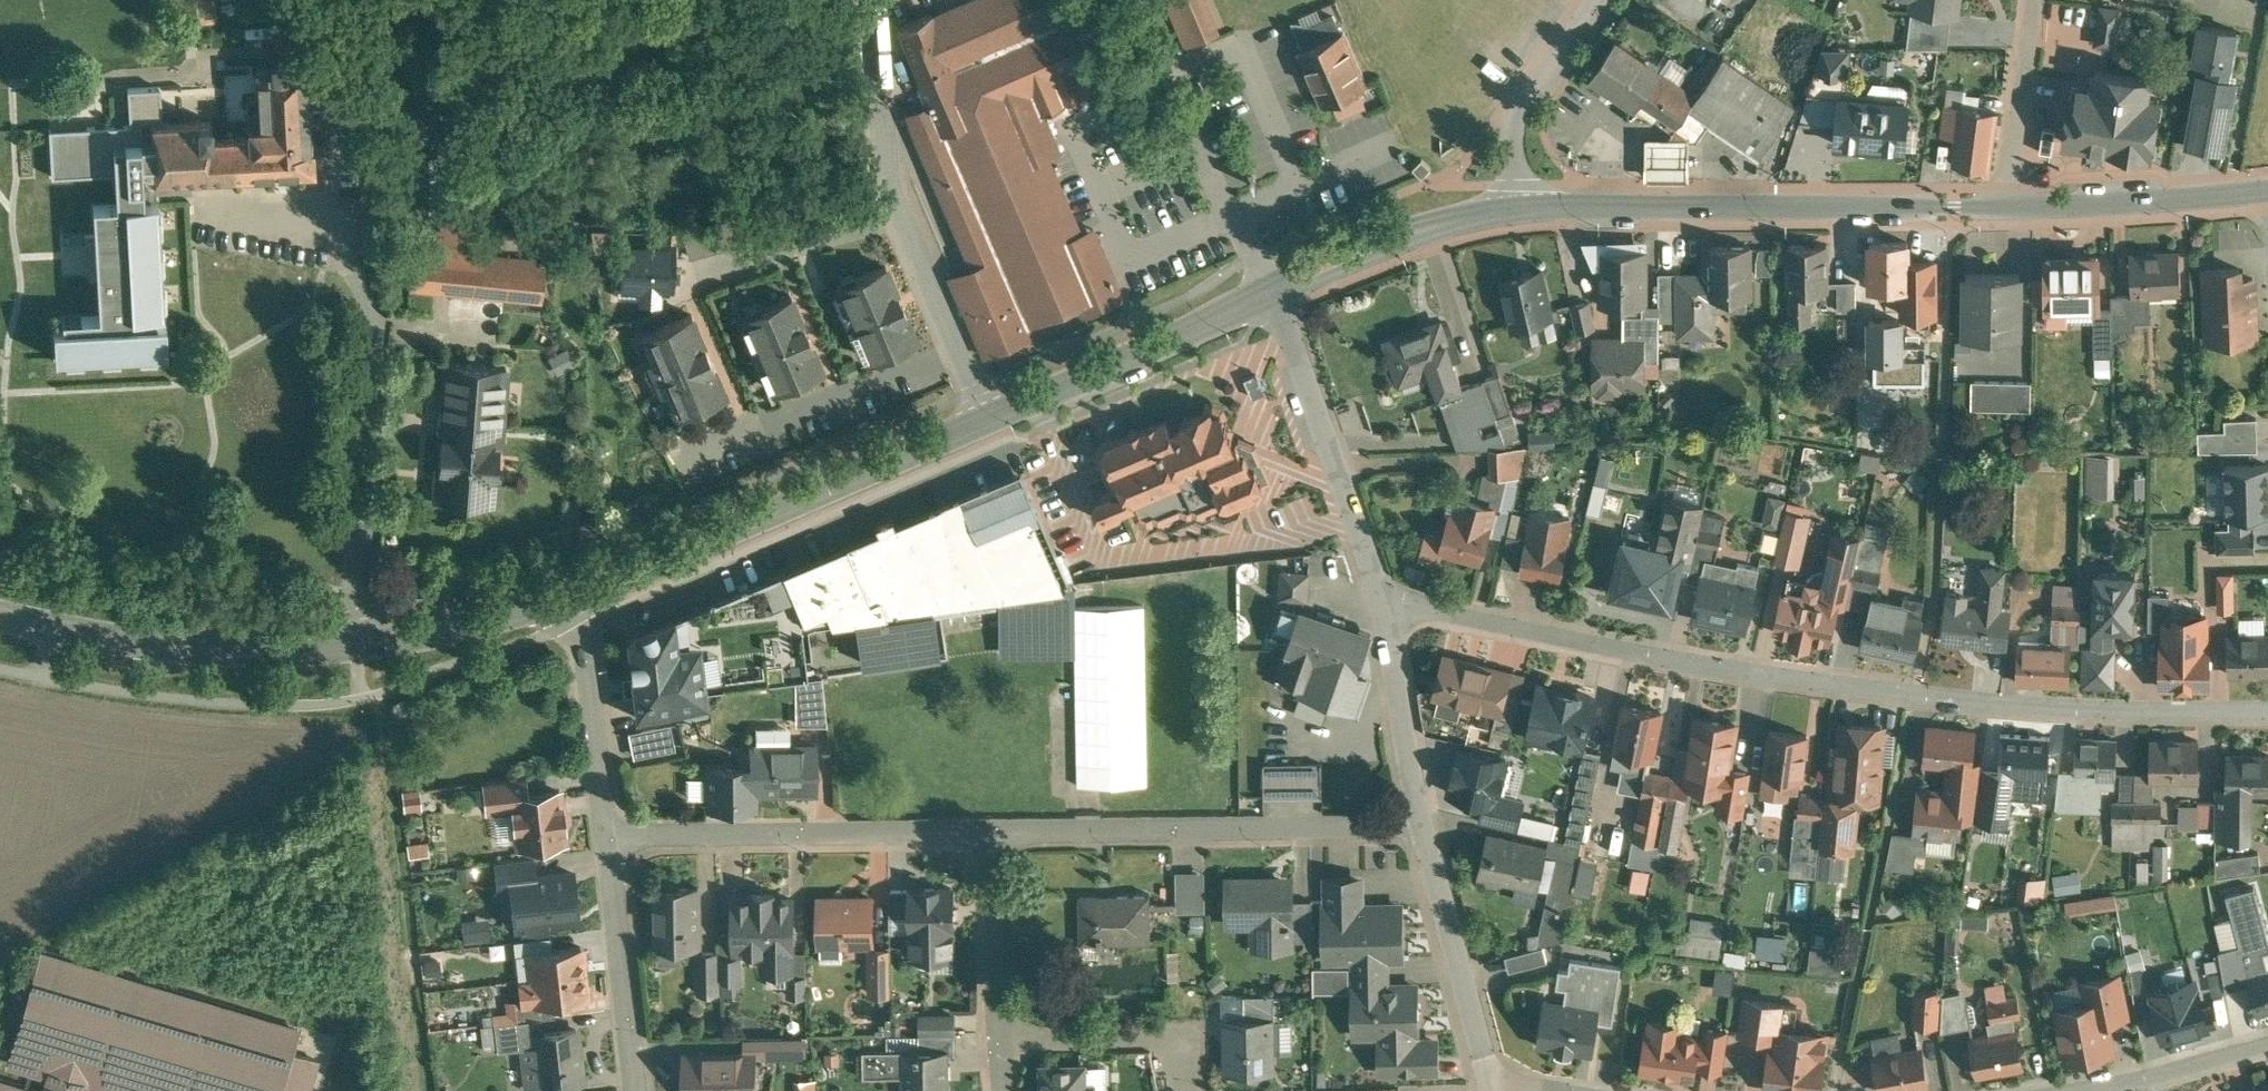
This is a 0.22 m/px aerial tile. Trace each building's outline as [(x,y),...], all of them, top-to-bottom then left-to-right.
[(201,11),(214,11),(214,0),(201,0),(201,11)] [(244,48),(290,45),(287,0),(241,0),(244,48)] [(934,16),(932,12),(898,27),(929,99),(944,133),(945,132),(1035,93),(1044,115),(1111,86),(1102,66),(1107,64),(1079,0),(972,0),(934,16)] [(1183,32),(1188,45),(1221,32),(1207,0),(1169,0),(1183,32)] [(1912,10),(1952,15),(1956,16),(1958,0),(1914,0),(1912,10)] [(2119,12),(2102,9),(2096,44),(2114,47),(2119,12)] [(1952,15),(1912,10),(1908,48),(1948,48),(1952,15)] [(1333,16),(1304,28),(1302,23),(1292,22),(1303,48),(1340,33),(1333,16)] [(2236,31),(2201,25),(2195,61),(2212,64),(2210,75),(2228,79),(2236,31)] [(1303,48),(1299,50),(1323,104),(1367,85),(1344,31),(1340,33),(1303,48)] [(1665,74),(1616,40),(1592,75),(1641,109),(1646,103),(1665,74)] [(1795,107),(1723,58),(1697,96),(1665,74),(1646,103),(1677,124),(1673,129),(1672,129),(1671,130),(1673,131),(1675,129),(1687,138),(1697,138),(1710,119),(1762,154),(1771,160),(1774,154),(1783,128),(1781,126),(1795,107)] [(272,68),(257,69),(258,94),(246,95),(247,106),(243,111),(244,120),(248,125),(248,135),(212,136),(211,120),(152,123),(153,140),(154,162),(155,179),(241,174),(241,172),(277,170),(277,172),(291,172),(291,169),(313,168),(312,152),(311,153),(306,67),(286,67),(285,60),(272,61),(272,68)] [(1849,71),(1820,68),(1818,96),(1839,97),(1839,96),(1846,96),(1849,71)] [(2149,79),(2108,73),(2108,72),(2107,72),(2107,73),(2103,72),(2102,71),(2102,72),(2095,71),(2092,90),(2079,88),(2077,102),(2069,101),(2066,123),(2073,125),(2070,143),(2087,145),(2086,155),(2104,158),(2106,148),(2110,149),(2109,150),(2111,150),(2111,149),(2146,154),(2146,155),(2147,155),(2148,155),(2150,155),(2158,100),(2146,98),(2149,79)] [(2210,75),(2200,74),(2194,109),(2229,115),(2235,80),(2228,79),(2210,75)] [(1035,93),(945,132),(960,163),(935,174),(975,266),(953,276),(988,357),(1036,336),(1029,322),(1075,303),(1081,316),(1127,293),(1096,221),(1078,229),(1046,155),(1059,150),(1044,115),(1035,93)] [(1846,96),(1839,96),(1839,97),(1835,143),(1837,143),(1837,142),(1898,148),(1900,126),(1906,127),(1908,102),(1846,96)] [(929,99),(906,109),(935,174),(960,163),(945,132),(944,133),(929,99)] [(1997,113),(1946,105),(1941,136),(1957,139),(1953,165),(1989,170),(1997,113)] [(2229,115),(2194,109),(2188,144),(2223,150),(2229,115)] [(140,124),(49,129),(52,176),(115,173),(117,204),(93,205),(95,234),(85,234),(87,274),(97,273),(100,316),(63,318),(63,326),(54,327),(56,359),(57,359),(57,358),(66,357),(66,360),(84,359),(84,356),(103,355),(103,358),(121,357),(120,354),(140,353),(140,356),(157,355),(157,352),(166,352),(166,353),(168,353),(166,320),(157,321),(156,314),(165,314),(164,312),(163,312),(163,303),(165,303),(164,285),(162,286),(161,266),(163,266),(162,249),(160,249),(159,230),(161,230),(160,212),(158,212),(157,203),(159,203),(158,201),(144,203),(142,162),(154,162),(153,140),(141,141),(140,124)] [(436,154),(412,154),(411,192),(435,192),(436,154)] [(1422,159),(1413,168),(1422,177),(1431,168),(1422,159)] [(813,198),(684,233),(691,258),(820,222),(813,198)] [(560,230),(416,224),(410,287),(432,290),(557,302),(558,285),(554,285),(557,251),(558,251),(560,230)] [(1908,243),(1870,244),(1871,283),(1871,286),(1874,286),(1908,286),(1908,263),(1908,243)] [(1827,244),(1788,245),(1788,292),(1792,292),(1793,323),(1812,322),(1812,291),(1827,291),(1827,244)] [(1750,246),(1704,246),(1705,273),(1712,273),(1712,298),(1730,298),(1730,310),(1748,310),(1748,297),(1751,297),(1750,246)] [(633,250),(594,254),(602,325),(641,321),(633,250)] [(1646,251),(1602,251),(1602,305),(1624,305),(1624,314),(1646,315),(1646,313),(1646,251)] [(2179,253),(2130,255),(2132,295),(2133,322),(2135,322),(2150,321),(2149,295),(2181,293),(2179,253)] [(2098,258),(2046,259),(2046,306),(2067,306),(2099,305),(2098,258)] [(1935,262),(1908,263),(1908,286),(1874,286),(1874,299),(1902,299),(1902,312),(1906,316),(1935,316),(1935,262)] [(883,267),(855,279),(851,276),(841,280),(840,285),(837,287),(838,289),(839,289),(853,322),(846,325),(846,326),(853,323),(868,357),(867,357),(868,359),(872,358),(876,361),(886,357),(886,352),(914,340),(917,339),(916,337),(915,337),(886,268),(885,266),(883,267)] [(2240,268),(2204,270),(2207,332),(2227,331),(2227,340),(2256,339),(2253,279),(2240,279),(2240,268)] [(1541,271),(1502,280),(1512,325),(1551,316),(1541,271)] [(1682,274),(1659,273),(1659,314),(1659,320),(1680,320),(1679,277),(1682,277),(1682,274)] [(2021,276),(1967,275),(1965,336),(2019,338),(2021,276)] [(1857,283),(1840,283),(1840,310),(1857,310),(1857,283)] [(1871,283),(1857,283),(1857,310),(1857,334),(1874,334),(1874,299),(1874,286),(1871,286),(1871,283)] [(432,290),(410,287),(408,310),(430,312),(432,290)] [(1705,289),(1692,289),(1692,314),(1705,314),(1705,289)] [(2132,295),(2113,296),(2113,331),(2135,330),(2135,322),(2133,322),(2132,295)] [(788,298),(761,310),(756,306),(746,310),(746,316),(745,316),(743,317),(744,319),(759,353),(750,356),(751,357),(759,354),(774,388),(773,388),(774,390),(777,389),(776,389),(820,370),(820,371),(822,370),(821,367),(821,368),(809,339),(808,337),(804,329),(805,329),(804,327),(803,327),(791,299),(792,299),(791,296),(788,297),(788,298)] [(2112,310),(2094,310),(2094,357),(2113,357),(2113,331),(2113,296),(2112,296),(2112,310)] [(1589,302),(1573,305),(1578,331),(1594,328),(1589,302)] [(2067,326),(2067,306),(2046,306),(2047,326),(2067,326)] [(1646,315),(1624,314),(1624,339),(1624,362),(1643,362),(1659,362),(1659,320),(1659,314),(1646,313),(1646,315)] [(691,314),(640,335),(649,361),(662,393),(675,417),(726,396),(691,314)] [(1440,322),(1386,340),(1399,381),(1430,371),(1439,395),(1462,388),(1461,387),(1440,322)] [(1624,339),(1595,339),(1595,387),(1600,393),(1619,393),(1624,388),(1642,388),(1643,362),(1624,362),(1624,339)] [(506,367),(447,362),(442,419),(502,424),(506,367)] [(1499,373),(1483,378),(1483,379),(1496,418),(1512,412),(1499,373)] [(1483,379),(1461,387),(1462,388),(1439,395),(1446,415),(1448,414),(1454,432),(1452,433),(1458,450),(1507,448),(1505,444),(1501,431),(1484,436),(1480,425),(1497,419),(1496,418),(1483,379)] [(2032,383),(1972,382),(1971,410),(2031,411),(2032,383)] [(1184,421),(1183,422),(1180,428),(1172,432),(1167,420),(1157,424),(1156,423),(1156,424),(1151,422),(1149,426),(1149,427),(1149,428),(1142,431),(1141,430),(1133,427),(1130,434),(1129,435),(1130,436),(1120,440),(1119,439),(1112,436),(1105,452),(1106,452),(1116,476),(1120,478),(1121,481),(1121,482),(1122,482),(1126,484),(1130,492),(1128,493),(1127,494),(1129,498),(1128,498),(1128,499),(1127,503),(1131,505),(1131,506),(1132,505),(1138,519),(1152,524),(1153,520),(1154,520),(1159,522),(1160,523),(1161,522),(1164,523),(1166,520),(1167,519),(1167,518),(1193,507),(1197,515),(1198,514),(1199,515),(1200,515),(1203,516),(1205,513),(1206,512),(1206,511),(1224,503),(1230,506),(1230,507),(1231,507),(1235,509),(1237,504),(1238,504),(1237,503),(1255,495),(1252,488),(1263,483),(1257,468),(1256,468),(1249,465),(1249,463),(1246,455),(1242,453),(1241,451),(1241,450),(1238,443),(1234,441),(1231,436),(1232,435),(1234,430),(1229,428),(1228,428),(1221,412),(1222,411),(1221,410),(1220,411),(1206,405),(1203,412),(1203,413),(1192,418),(1192,417),(1191,417),(1186,415),(1185,420),(1184,420),(1184,421)] [(1512,412),(1496,418),(1497,419),(1501,431),(1505,444),(1521,440),(1512,412)] [(502,424),(442,419),(436,502),(495,506),(502,424)] [(2257,419),(2224,420),(2225,431),(2198,432),(2199,452),(2258,452),(2257,419)] [(2225,466),(2226,518),(2230,518),(2230,530),(2252,529),(2251,517),(2267,517),(2267,465),(2225,466)] [(1020,472),(784,572),(804,620),(811,617),(815,628),(856,622),(934,611),(1000,601),(1064,592),(1064,591),(1064,590),(1074,586),(1074,584),(1063,589),(1034,522),(1040,519),(1020,472)] [(1517,485),(1507,483),(1500,511),(1510,514),(1517,485)] [(1704,506),(1667,498),(1655,549),(1650,548),(1650,547),(1649,546),(1649,547),(1625,542),(1613,592),(1635,598),(1636,600),(1644,602),(1646,600),(1646,599),(1670,605),(1676,579),(1682,555),(1693,558),(1694,557),(1693,556),(1703,512),(1705,507),(1704,506)] [(1472,522),(1451,516),(1441,552),(1479,563),(1489,527),(1488,527),(1492,510),(1477,506),(1472,522)] [(1570,518),(1533,512),(1528,539),(1522,570),(1521,574),(1559,580),(1570,518)] [(1703,512),(1693,556),(1694,557),(1706,559),(1705,562),(1715,564),(1716,562),(1726,518),(1703,512)] [(1809,517),(1786,512),(1775,559),(1798,565),(1809,517)] [(2254,529),(2252,529),(2230,530),(2216,530),(2217,553),(2255,552),(2254,529)] [(1805,593),(1786,589),(1777,629),(1827,640),(1836,601),(1847,604),(1852,583),(1862,539),(1836,533),(1821,597),(1805,593)] [(1888,540),(1863,534),(1862,539),(1852,583),(1874,589),(1876,589),(1888,540)] [(1528,539),(1508,536),(1502,566),(1522,570),(1528,539)] [(1693,558),(1682,555),(1676,579),(1688,581),(1693,558)] [(1706,559),(1694,557),(1693,558),(1688,581),(1700,584),(1705,562),(1706,559)] [(1737,567),(1716,562),(1715,564),(1705,562),(1700,584),(1692,618),(1719,624),(1721,617),(1747,622),(1755,587),(1759,570),(1738,565),(1737,567)] [(1978,608),(1964,606),(1963,612),(1945,610),(1944,618),(1942,618),(1941,625),(1943,625),(1941,639),(1991,645),(1991,647),(2006,649),(2011,609),(1999,608),(2003,570),(1983,568),(1978,608)] [(1806,573),(1794,571),(1790,573),(1786,589),(1805,593),(1808,577),(1806,573)] [(784,572),(627,639),(636,720),(708,705),(706,692),(795,681),(807,679),(802,633),(815,628),(811,617),(804,620),(784,572)] [(1309,575),(1283,574),(1283,578),(1277,578),(1278,573),(1272,573),(1272,577),(1262,577),(1261,598),(1307,601),(1309,575)] [(2095,573),(2092,648),(2084,647),(2083,685),(2082,686),(2115,687),(2116,650),(2116,649),(2114,648),(2114,629),(2133,630),(2134,609),(2135,609),(2135,595),(2134,595),(2135,576),(2135,574),(2095,573)] [(1874,589),(1852,583),(1847,604),(1846,606),(1869,611),(1869,610),(1870,609),(1873,597),(1874,589)] [(1064,592),(1000,601),(1000,647),(1067,647),(1067,594),(1065,590),(1064,591),(1064,592)] [(2170,596),(2149,595),(2148,631),(2164,631),(2164,617),(2170,617),(2170,596)] [(1903,604),(1873,597),(1870,609),(1869,610),(1869,611),(1860,649),(1913,661),(1922,621),(1920,620),(1925,600),(1905,596),(1903,604)] [(2080,607),(2053,606),(2053,624),(2079,624),(2080,607)] [(934,611),(856,622),(863,666),(940,655),(934,611)] [(1370,636),(1300,611),(1300,614),(1295,612),(1289,629),(1293,630),(1276,676),(1303,686),(1301,692),(1354,711),(1366,677),(1364,659),(1362,658),(1370,636)] [(2170,617),(2164,617),(2164,631),(2163,646),(2161,646),(2161,688),(2208,688),(2208,646),(2206,646),(2206,617),(2170,617)] [(2228,637),(2229,675),(2267,673),(2267,636),(2228,637)] [(2069,646),(2020,644),(2018,683),(2068,685),(2069,646)] [(1509,675),(1445,658),(1435,697),(1497,713),(1499,713),(1505,692),(1509,675)] [(807,679),(795,681),(795,721),(826,721),(821,677),(807,679)] [(1594,698),(1539,686),(1528,736),(1551,741),(1549,748),(1570,752),(1581,747),(1581,748),(1583,745),(1594,698)] [(1505,692),(1499,713),(1497,713),(1493,731),(1510,736),(1521,697),(1505,692)] [(1662,713),(1624,705),(1615,751),(1612,766),(1646,772),(1646,771),(1645,771),(1648,758),(1652,759),(1662,713)] [(1736,726),(1697,719),(1691,754),(1689,767),(1690,767),(1688,779),(1690,780),(1689,783),(1724,789),(1727,773),(1728,773),(1728,771),(1736,726)] [(1882,728),(1842,723),(1838,773),(1837,783),(1844,784),(1844,793),(1837,792),(1836,800),(1845,800),(1841,835),(1840,847),(1846,847),(1846,849),(1851,850),(1857,798),(1873,800),(1877,800),(1880,769),(1878,769),(1882,728)] [(1975,732),(1928,726),(1924,764),(1949,767),(1965,768),(1971,769),(1971,767),(1975,732)] [(671,727),(655,729),(660,754),(676,751),(671,727)] [(660,754),(655,729),(628,734),(633,760),(660,754)] [(1807,735),(1770,730),(1764,775),(1765,775),(1762,795),(1787,798),(1789,788),(1798,789),(1799,779),(1801,780),(1807,735)] [(2050,738),(2001,735),(1998,781),(1980,779),(1979,784),(1974,817),(1974,820),(2007,825),(2016,772),(2048,775),(2050,738)] [(2115,742),(2077,740),(2075,773),(2059,773),(2055,810),(2093,812),(2094,788),(2114,788),(2115,742)] [(2198,741),(2150,740),(2149,780),(2198,781),(2198,741)] [(786,751),(786,747),(753,748),(753,769),(754,794),(786,794),(786,788),(814,788),(814,794),(816,794),(816,747),(814,746),(814,750),(786,751)] [(1506,761),(1460,750),(1450,795),(1485,803),(1495,806),(1497,797),(1506,761)] [(1602,753),(1585,750),(1584,750),(1577,784),(1594,788),(1602,753)] [(1691,754),(1677,751),(1672,776),(1688,779),(1690,767),(1689,767),(1691,754)] [(2227,756),(2227,774),(2217,774),(2217,793),(2267,794),(2267,757),(2227,756)] [(1322,764),(1264,765),(1264,799),(1322,798),(1322,764)] [(1965,768),(1949,767),(1946,793),(1921,791),(1916,837),(1914,850),(1915,850),(1924,851),(1926,833),(1938,834),(1938,837),(1952,838),(1952,836),(1957,837),(1959,815),(1974,817),(1979,784),(1963,782),(1965,768)] [(1982,768),(1971,767),(1971,769),(1965,768),(1963,782),(1979,784),(1980,779),(1982,768)] [(754,794),(753,769),(709,770),(709,779),(702,779),(703,799),(709,799),(710,808),(754,807),(754,794)] [(1672,776),(1646,771),(1646,772),(1641,798),(1667,803),(1672,776)] [(1750,774),(1728,771),(1728,773),(1727,773),(1724,789),(1721,810),(1744,813),(1750,774)] [(1838,773),(1827,772),(1824,798),(1836,800),(1837,792),(1844,793),(1844,784),(1837,783),(1838,773)] [(2135,774),(2120,774),(2120,798),(2134,798),(2135,774)] [(1688,779),(1672,776),(1667,803),(1685,806),(1689,783),(1690,780),(1688,779)] [(524,779),(485,783),(488,812),(514,809),(513,798),(526,797),(524,779)] [(1594,788),(1577,784),(1565,842),(1582,846),(1594,788)] [(418,793),(405,795),(406,810),(420,809),(418,793)] [(526,797),(513,798),(514,809),(518,847),(565,842),(563,824),(565,821),(564,813),(561,811),(559,793),(526,797)] [(1824,798),(1800,796),(1798,814),(1798,816),(1822,819),(1824,798)] [(1523,804),(1497,797),(1495,806),(1485,803),(1480,823),(1517,831),(1523,804)] [(1667,803),(1641,798),(1633,840),(1660,845),(1667,803)] [(1836,800),(1824,798),(1822,819),(1821,832),(1841,835),(1845,800),(1836,800)] [(2135,802),(2114,802),(2113,820),(2134,821),(2135,802)] [(2161,803),(2135,802),(2134,821),(2161,822),(2161,803)] [(1685,806),(1667,803),(1660,845),(1677,848),(1685,806)] [(2199,826),(2214,826),(2215,803),(2199,803),(2199,805),(2199,826)] [(2199,826),(2199,805),(2180,806),(2180,830),(2199,830),(2199,826)] [(2238,806),(2217,806),(2217,837),(2251,837),(2251,835),(2238,835),(2238,806)] [(1822,819),(1798,816),(1798,814),(1796,814),(1791,858),(1818,861),(1819,846),(1821,832),(1822,819)] [(1547,849),(1488,835),(1478,876),(1538,890),(1547,849)] [(1916,837),(1894,835),(1888,866),(1912,869),(1915,850),(1914,850),(1916,837)] [(1565,842),(1554,840),(1550,858),(1560,860),(1578,864),(1582,846),(1565,842)] [(1846,849),(1819,846),(1818,861),(1816,875),(1842,878),(1845,850),(1846,850),(1846,849)] [(2213,879),(2260,873),(2258,853),(2214,859),(2213,879)] [(533,859),(495,863),(498,890),(511,888),(511,881),(536,878),(533,859)] [(1560,860),(1540,948),(1561,942),(1578,864),(1560,860)] [(536,878),(511,881),(511,888),(516,928),(522,927),(548,924),(578,921),(573,874),(536,878)] [(1292,885),(1267,885),(1267,881),(1230,881),(1230,925),(1265,925),(1265,948),(1293,948),(1293,942),(1292,907),(1292,885)] [(1399,908),(1360,909),(1359,882),(1328,882),(1329,909),(1326,909),(1327,960),(1356,960),(1357,989),(1384,988),(1383,959),(1400,959),(1399,908)] [(2231,916),(2244,965),(2263,960),(2262,958),(2265,957),(2264,953),(2263,953),(2267,951),(2267,939),(2254,887),(2225,895),(2231,916)] [(698,888),(656,889),(657,949),(699,948),(698,888)] [(938,890),(938,889),(923,889),(923,890),(911,890),(911,891),(912,917),(913,957),(931,957),(953,956),(952,890),(938,890)] [(911,891),(889,892),(890,918),(912,917),(911,891)] [(1150,894),(1081,895),(1081,943),(1150,942),(1150,894)] [(774,900),(774,895),(753,895),(753,901),(734,901),(735,948),(767,948),(767,972),(791,972),(791,952),(794,952),(793,900),(774,900)] [(872,900),(819,900),(820,945),(872,945),(872,900)] [(1312,907),(1292,907),(1293,942),(1313,942),(1312,907)] [(2231,916),(2214,923),(2220,950),(2218,951),(2225,989),(2250,983),(2244,965),(2231,916)] [(548,924),(522,927),(523,940),(550,937),(548,924)] [(1722,938),(1689,933),(1687,952),(1719,957),(1722,938)] [(523,940),(513,941),(515,956),(530,955),(530,953),(552,951),(551,937),(523,940)] [(1544,947),(1531,951),(1535,966),(1548,962),(1544,947)] [(552,951),(530,953),(530,955),(532,980),(583,974),(580,948),(552,951)] [(1531,951),(1506,958),(1510,972),(1535,966),(1531,951)] [(891,952),(870,952),(870,995),(891,995),(891,952)] [(40,953),(7,1062),(50,1075),(45,1090),(80,1090),(82,1084),(104,1090),(281,1090),(299,1032),(40,953)] [(719,954),(698,954),(699,995),(719,995),(719,954)] [(953,956),(931,957),(931,973),(953,972),(953,956)] [(2265,957),(2262,958),(2263,960),(2244,965),(2250,983),(2258,1013),(2267,1010),(2267,969),(2265,957)] [(739,959),(722,959),(722,981),(740,981),(739,959)] [(1622,967),(1571,959),(1569,971),(1559,970),(1557,987),(1567,989),(1564,1003),(1599,1008),(1597,1022),(1613,1024),(1622,967)] [(1349,969),(1314,969),(1314,994),(1349,993),(1349,969)] [(583,974),(532,980),(518,981),(521,1006),(535,1005),(535,1006),(553,1004),(586,1000),(583,974)] [(2118,976),(2085,983),(2089,1004),(2103,1001),(2106,1020),(2126,1016),(2118,976)] [(806,978),(789,978),(789,996),(806,996),(806,978)] [(1357,989),(1356,989),(1357,1012),(1363,1012),(1364,1035),(1365,1035),(1369,1038),(1382,1037),(1383,1072),(1435,1072),(1434,1043),(1415,1043),(1415,1020),(1419,1016),(1419,1005),(1414,1003),(1414,988),(1384,988),(1357,989)] [(1940,992),(1914,990),(1911,1025),(1938,1027),(1940,992)] [(1960,992),(1943,995),(1941,1032),(1966,1028),(1959,994),(1961,994),(1960,992)] [(1280,996),(1245,997),(1245,1022),(1272,1022),(1272,1023),(1281,1023),(1280,996)] [(2017,996),(1989,1001),(1993,1022),(2013,1019),(2021,1017),(2017,996)] [(1797,1006),(1745,999),(1740,1034),(1773,1038),(1774,1027),(1794,1030),(1797,1006)] [(1564,1003),(1545,1000),(1538,1046),(1560,1049),(1560,1048),(1590,1052),(1589,1054),(1592,1054),(1597,1022),(1599,1008),(1564,1003)] [(2089,1004),(2057,1011),(2066,1060),(2112,1051),(2106,1020),(2103,1001),(2089,1004)] [(521,1006),(515,1007),(517,1022),(542,1019),(555,1018),(553,1004),(535,1006),(535,1005),(521,1006)] [(955,1035),(954,1017),(921,1018),(921,1036),(955,1035)] [(1670,1023),(1649,1020),(1642,1072),(1692,1079),(1701,1022),(1670,1018),(1670,1023)] [(517,1022),(494,1024),(497,1052),(535,1048),(534,1035),(544,1034),(542,1019),(517,1022)] [(1993,1022),(1991,1022),(1993,1035),(2015,1031),(2013,1019),(1993,1022)] [(1245,1022),(1228,1022),(1228,1049),(1227,1049),(1227,1073),(1272,1072),(1272,1023),(1272,1022),(1245,1022)] [(1774,1027),(1773,1038),(1765,1090),(1775,1090),(1819,1090),(1827,1035),(1794,1030),(1774,1027)] [(544,1034),(534,1035),(535,1048),(540,1086),(582,1082),(576,1030),(544,1034)] [(1993,1035),(1972,1039),(1978,1075),(2003,1071),(2003,1073),(2023,1069),(2015,1031),(1993,1035)] [(921,1036),(919,1036),(919,1052),(946,1051),(946,1056),(955,1056),(955,1035),(921,1036)] [(783,1038),(745,1039),(745,1054),(754,1053),(754,1055),(783,1055),(783,1038)] [(802,1054),(802,1038),(783,1038),(783,1055),(802,1054)] [(1875,1056),(1881,1090),(1892,1090),(1927,1084),(1921,1047),(1875,1056)] [(886,1052),(887,1077),(903,1076),(903,1090),(950,1090),(949,1082),(946,1082),(946,1056),(946,1051),(919,1052),(886,1052)] [(687,1056),(687,1055),(685,1055),(686,1090),(755,1090),(754,1055),(746,1055),(745,1054),(719,1054),(719,1055),(687,1056)] [(1093,1088),(1083,1088),(1083,1068),(1046,1069),(1046,1090),(1093,1090),(1093,1088)] [(0,1083),(0,1090),(27,1090),(0,1083)]
